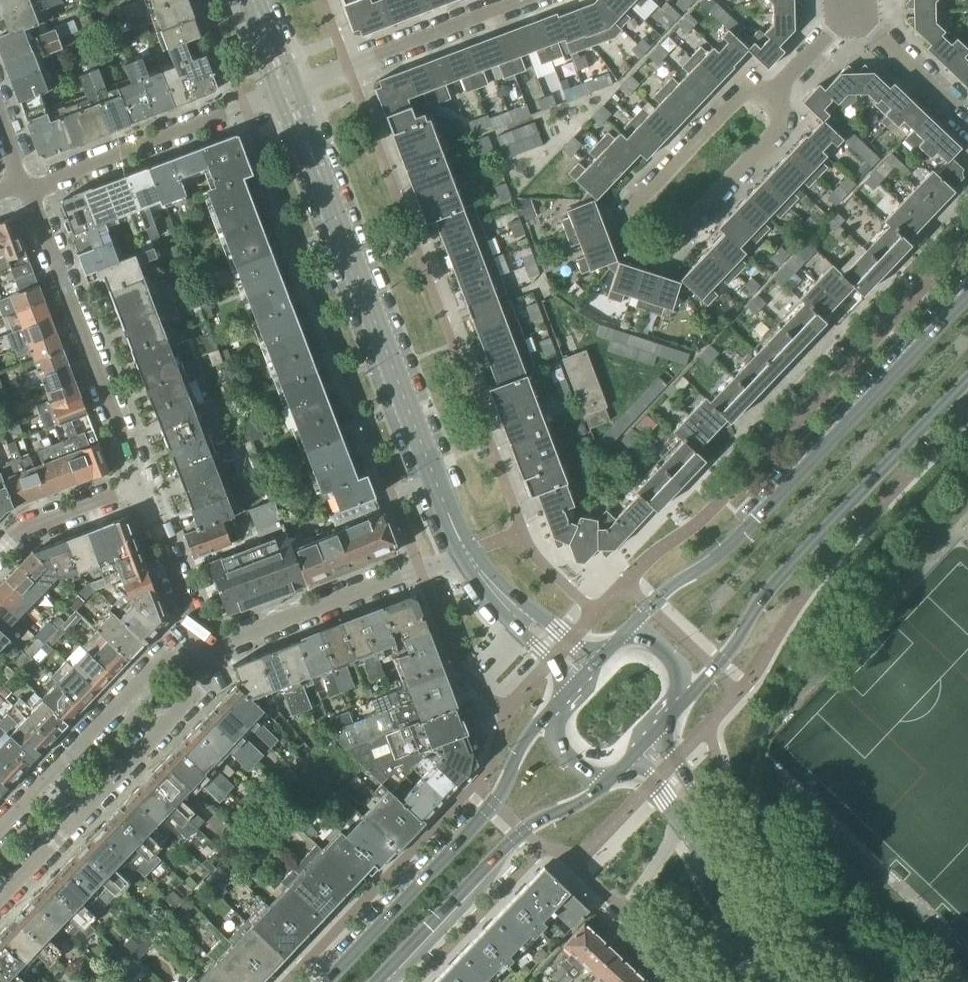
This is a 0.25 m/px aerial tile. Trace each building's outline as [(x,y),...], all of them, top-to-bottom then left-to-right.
[(3,12),(34,0),(0,0),(0,5),(3,12)] [(10,32),(43,20),(52,16),(48,6),(61,1),(61,0),(34,0),(3,12),(10,32)] [(126,18),(171,0),(138,0),(122,6),(126,18)] [(160,28),(192,16),(186,0),(171,0),(126,18),(131,29),(157,20),(160,28)] [(342,4),(352,31),(358,29),(361,35),(391,24),(382,0),(376,0),(371,2),(370,0),(353,0),(342,4)] [(391,24),(409,17),(402,0),(382,0),(391,24)] [(409,17),(427,10),(423,0),(402,0),(409,17)] [(427,10),(445,3),(444,0),(423,0),(427,10)] [(593,2),(619,28),(629,17),(623,11),(627,7),(620,0),(595,0),(593,2)] [(682,0),(678,0),(675,4),(683,12),(688,6),(682,0)] [(747,50),(747,48),(742,43),(734,36),(740,29),(742,28),(712,0),(702,0),(699,3),(727,30),(711,46),(712,47),(732,65),(747,50)] [(796,0),(768,0),(771,3),(771,14),(793,13),(792,9),(797,9),(801,5),(796,0)] [(913,12),(934,12),(934,2),(935,0),(908,0),(906,3),(905,2),(905,3),(904,4),(905,5),(905,6),(906,6),(908,8),(913,8),(913,12)] [(592,3),(577,8),(593,44),(614,36),(621,29),(619,28),(593,2),(592,3)] [(661,9),(665,13),(673,21),(680,15),(667,3),(661,9)] [(577,8),(556,16),(571,53),(593,44),(577,8)] [(906,22),(930,44),(948,24),(943,18),(943,11),(934,12),(913,12),(913,17),(909,17),(906,19),(905,19),(905,20),(905,21),(906,22)] [(555,13),(537,20),(552,59),(561,55),(556,41),(564,39),(569,53),(571,53),(556,16),(555,13)] [(673,21),(665,13),(659,18),(668,27),(673,21)] [(793,18),(793,13),(771,14),(772,24),(762,33),(778,46),(801,21),(797,17),(793,18)] [(688,14),(683,20),(691,27),(696,21),(688,14)] [(89,15),(79,19),(83,29),(90,26),(92,25),(89,15)] [(166,48),(175,45),(184,41),(200,35),(192,16),(160,28),(160,29),(160,30),(166,48)] [(3,59),(58,38),(54,28),(32,37),(28,27),(43,21),(43,20),(10,32),(0,36),(0,51),(3,59)] [(537,20),(517,27),(527,53),(535,49),(540,63),(552,59),(537,20)] [(691,27),(683,20),(677,26),(685,33),(691,27)] [(54,28),(58,38),(77,31),(73,21),(54,28)] [(927,50),(942,64),(962,44),(955,38),(950,43),(941,35),(950,26),(948,24),(930,44),(926,47),(926,48),(925,49),(926,49),(926,50),(927,50)] [(90,26),(83,29),(81,29),(89,49),(98,46),(90,26)] [(96,32),(101,44),(104,50),(117,45),(109,26),(96,32)] [(517,27),(498,34),(513,74),(524,70),(519,55),(527,53),(517,27)] [(740,29),(734,36),(742,43),(748,37),(740,29)] [(783,51),(778,46),(762,33),(758,29),(749,40),(752,43),(747,48),(747,50),(767,69),(783,51)] [(498,34),(480,41),(489,67),(497,64),(503,78),(513,74),(498,34)] [(647,56),(648,57),(656,65),(668,52),(670,54),(672,52),(678,57),(682,52),(665,37),(659,44),(647,56)] [(3,59),(10,78),(43,66),(39,56),(62,48),(58,38),(3,59)] [(641,38),(636,44),(644,52),(650,46),(641,38)] [(184,41),(175,45),(195,97),(214,90),(216,86),(211,73),(214,72),(209,60),(206,61),(204,55),(191,60),(184,41)] [(480,41),(462,48),(477,87),(487,84),(482,70),(489,67),(480,41)] [(81,52),(88,71),(110,129),(129,122),(117,87),(106,91),(96,64),(107,60),(104,50),(101,44),(98,46),(89,49),(81,52)] [(644,52),(636,44),(630,50),(639,58),(644,52)] [(959,80),(967,71),(967,50),(962,44),(942,64),(959,80)] [(172,62),(159,67),(173,105),(195,97),(175,45),(166,48),(172,62)] [(733,67),(732,65),(712,47),(707,53),(699,46),(689,56),(718,82),(733,67)] [(462,48),(443,55),(453,80),(460,78),(465,91),(477,87),(462,48)] [(443,55),(424,62),(439,101),(449,98),(444,84),(453,80),(443,55)] [(140,56),(132,60),(152,114),(173,105),(159,67),(146,72),(140,56)] [(703,98),(718,82),(689,56),(681,66),(687,73),(682,78),(703,98)] [(130,82),(117,87),(129,122),(152,114),(132,60),(122,63),(130,82)] [(424,62),(406,69),(415,95),(423,92),(426,103),(437,99),(438,102),(439,101),(424,62)] [(866,93),(875,102),(888,88),(875,76),(865,65),(864,65),(863,64),(863,65),(862,65),(862,66),(859,69),(859,72),(855,73),(855,94),(866,93)] [(856,102),(855,94),(855,73),(850,73),(850,68),(847,65),(823,89),(837,102),(836,103),(842,109),(856,102)] [(10,78),(23,112),(43,104),(39,93),(44,91),(49,104),(61,99),(56,87),(51,88),(43,66),(10,78)] [(374,89),(383,114),(409,104),(407,98),(415,95),(406,69),(378,80),(380,86),(374,89)] [(86,98),(75,103),(89,138),(110,129),(88,71),(78,75),(86,98)] [(967,89),(967,71),(959,80),(967,89)] [(593,79),(580,83),(584,94),(596,89),(612,84),(609,73),(604,74),(593,78),(593,79)] [(630,76),(625,82),(633,89),(638,83),(630,76)] [(688,113),(703,98),(682,78),(678,82),(671,76),(660,88),(688,113)] [(633,89),(625,82),(620,88),(628,95),(633,89)] [(584,94),(580,83),(573,86),(577,96),(584,94)] [(880,121),(885,125),(908,98),(894,84),(893,84),(893,83),(892,84),(891,84),(891,85),(888,88),(875,102),(873,104),(885,115),(880,121)] [(831,99),(836,103),(837,102),(823,89),(819,85),(818,84),(817,85),(816,85),(817,85),(803,100),(802,100),(802,101),(801,102),(802,102),(802,103),(803,103),(821,121),(822,120),(828,114),(822,109),(831,99)] [(674,128),(688,113),(660,88),(652,97),(658,103),(652,109),(674,128)] [(551,94),(544,97),(548,108),(555,105),(551,94)] [(548,108),(544,97),(536,100),(540,111),(548,108)] [(912,130),(926,115),(908,98),(885,125),(890,130),(894,125),(906,136),(912,130)] [(609,99),(606,102),(612,107),(614,104),(609,99)] [(63,105),(55,108),(69,145),(89,138),(75,103),(64,107),(63,105)] [(43,104),(23,112),(40,156),(69,145),(55,108),(46,112),(43,104)] [(383,114),(394,142),(432,128),(428,119),(424,120),(422,113),(414,116),(409,104),(383,114)] [(526,104),(507,111),(511,122),(530,114),(526,104)] [(602,106),(596,111),(605,119),(610,113),(602,106)] [(642,107),(631,118),(659,144),(674,128),(652,109),(648,113),(642,107)] [(511,122),(507,111),(488,118),(492,129),(511,122)] [(605,119),(596,111),(591,117),(599,125),(605,119)] [(916,145),(921,150),(940,129),(926,115),(912,130),(922,140),(916,145)] [(482,116),(468,121),(467,122),(471,132),(487,126),(482,116)] [(619,132),(617,134),(639,153),(645,159),(659,144),(631,118),(623,127),(629,133),(625,138),(619,132)] [(836,133),(822,120),(821,121),(806,137),(826,155),(841,139),(865,162),(858,170),(863,175),(879,159),(844,125),(836,133)] [(496,136),(504,158),(541,144),(533,122),(496,136)] [(394,142),(405,170),(442,156),(432,128),(394,142)] [(936,152),(946,162),(951,157),(959,149),(959,148),(960,147),(959,147),(959,146),(940,129),(921,150),(930,158),(936,152)] [(608,131),(596,143),(624,168),(639,153),(617,134),(614,137),(608,131)] [(200,167),(208,189),(242,177),(252,173),(243,150),(241,151),(235,133),(203,146),(210,164),(200,167)] [(487,135),(476,139),(482,154),(492,150),(487,135)] [(826,155),(806,137),(805,136),(791,150),(818,176),(827,167),(820,161),(826,155)] [(573,137),(567,143),(575,151),(581,145),(573,137)] [(575,151),(567,143),(562,148),(570,156),(575,151)] [(594,158),(588,164),(609,184),(624,168),(596,143),(587,152),(594,158)] [(203,146),(169,158),(177,176),(200,167),(210,164),(203,146)] [(807,187),(818,176),(791,150),(776,166),(797,186),(801,181),(807,187)] [(891,153),(884,160),(902,177),(903,176),(909,170),(891,153)] [(405,170),(415,198),(453,184),(442,156),(405,170)] [(929,172),(915,187),(939,209),(943,203),(944,202),(943,202),(953,191),(952,190),(953,188),(963,177),(962,175),(962,171),(963,169),(951,157),(946,162),(941,168),(939,167),(934,173),(931,170),(929,172)] [(169,158),(147,167),(160,203),(173,198),(173,199),(184,195),(184,193),(183,193),(180,184),(177,176),(169,158)] [(560,220),(564,232),(600,219),(593,199),(595,199),(609,184),(588,164),(584,169),(577,163),(567,173),(588,193),(582,199),(583,203),(565,210),(568,217),(560,220)] [(791,191),(797,186),(776,166),(761,181),(788,207),(797,197),(791,191)] [(147,167),(125,175),(145,228),(149,238),(150,239),(159,235),(154,224),(149,210),(161,205),(160,203),(147,167)] [(875,170),(869,176),(877,184),(883,178),(875,170)] [(125,175),(103,183),(116,217),(128,212),(135,231),(145,228),(125,175)] [(847,176),(832,192),(840,200),(855,184),(847,176)] [(877,184),(869,176),(863,182),(872,190),(877,184)] [(206,190),(219,223),(255,209),(242,177),(208,189),(206,190)] [(184,193),(184,195),(185,196),(193,194),(188,181),(180,184),(183,193),(184,193)] [(778,217),(788,207),(761,181),(747,197),(767,216),(772,211),(778,217)] [(103,183),(81,192),(101,245),(110,241),(103,222),(116,217),(103,183)] [(494,186),(497,194),(507,190),(505,183),(494,186)] [(425,223),(434,219),(473,204),(472,204),(462,208),(453,184),(415,198),(425,223)] [(915,187),(898,204),(921,225),(931,214),(932,215),(933,214),(939,209),(915,187)] [(507,190),(497,194),(500,202),(510,198),(507,190)] [(71,238),(77,253),(91,248),(92,249),(101,245),(81,192),(62,199),(60,202),(65,216),(63,217),(68,231),(71,230),(72,234),(76,232),(77,236),(71,238)] [(840,200),(832,192),(826,197),(835,206),(840,200)] [(193,194),(185,196),(191,211),(198,208),(193,194)] [(762,222),(767,216),(747,197),(732,212),(759,238),(769,228),(762,222)] [(517,199),(525,220),(537,216),(530,198),(517,199)] [(434,219),(440,237),(479,222),(473,204),(434,219)] [(881,216),(888,224),(909,244),(909,245),(913,241),(911,235),(921,225),(898,204),(891,212),(888,209),(881,216)] [(219,223),(231,254),(267,240),(255,209),(219,223)] [(749,248),(759,238),(732,212),(717,228),(723,234),(744,253),(745,252),(739,247),(743,242),(749,248)] [(836,212),(830,218),(837,225),(843,219),(836,212)] [(809,216),(803,222),(811,230),(817,224),(809,216)] [(18,292),(38,285),(12,218),(0,222),(0,243),(9,266),(18,292)] [(185,221),(190,233),(197,230),(193,218),(185,221)] [(837,225),(830,218),(824,223),(832,231),(837,225)] [(508,222),(511,230),(521,226),(518,219),(508,222)] [(578,243),(580,249),(608,239),(600,219),(564,232),(569,246),(578,243)] [(440,237),(447,255),(486,240),(479,222),(440,237)] [(811,230),(803,222),(798,228),(806,236),(811,230)] [(888,224),(863,250),(885,270),(890,264),(891,265),(891,264),(892,265),(896,263),(897,263),(897,262),(899,258),(898,257),(899,256),(898,256),(909,244),(888,224)] [(521,226),(511,230),(514,238),(524,234),(521,226)] [(175,238),(180,251),(192,246),(188,234),(175,238)] [(739,258),(744,253),(723,234),(708,249),(735,275),(746,264),(739,258)] [(159,236),(150,239),(153,247),(162,243),(159,236)] [(153,247),(150,239),(149,238),(138,242),(142,252),(153,247)] [(604,264),(609,269),(616,262),(615,260),(608,239),(580,249),(583,257),(575,259),(580,274),(604,264)] [(231,254),(243,287),(279,273),(267,240),(231,254)] [(447,255),(454,272),(493,257),(486,240),(447,255)] [(96,270),(118,261),(111,243),(110,241),(101,245),(92,249),(91,248),(77,253),(84,274),(96,270)] [(133,255),(142,252),(138,242),(129,246),(133,255)] [(9,266),(0,243),(0,264),(2,269),(9,266)] [(102,276),(107,288),(142,275),(138,264),(156,257),(153,247),(142,252),(133,255),(122,259),(118,261),(96,270),(99,278),(102,276)] [(780,247),(774,253),(783,260),(788,254),(780,247)] [(171,251),(175,263),(182,261),(178,249),(171,251)] [(726,284),(735,275),(708,249),(694,264),(714,284),(720,278),(726,284)] [(831,265),(830,265),(851,285),(854,288),(860,293),(859,294),(860,294),(861,294),(862,294),(862,293),(872,283),(873,283),(874,284),(878,281),(879,281),(881,276),(880,275),(881,275),(880,274),(885,270),(863,250),(841,274),(831,265)] [(538,257),(541,264),(551,260),(549,253),(538,257)] [(783,260),(774,253),(769,259),(777,266),(783,260)] [(796,253),(791,259),(799,267),(804,261),(796,253)] [(521,258),(524,267),(535,263),(532,254),(521,258)] [(454,272),(460,290),(499,275),(493,257),(454,272)] [(799,267),(791,259),(785,265),(793,273),(799,267)] [(551,260),(541,264),(543,272),(554,268),(551,260)] [(623,294),(630,296),(639,269),(618,262),(616,262),(609,269),(614,273),(606,298),(620,302),(623,294)] [(535,263),(524,267),(528,277),(539,273),(535,263)] [(710,288),(714,284),(694,264),(680,279),(680,280),(679,282),(659,275),(648,312),(660,316),(663,307),(678,312),(681,300),(674,298),(677,288),(685,291),(688,288),(693,293),(691,295),(698,302),(700,299),(706,305),(717,294),(710,288)] [(830,265),(814,282),(836,303),(847,292),(848,292),(854,288),(851,285),(830,265)] [(634,307),(648,312),(659,275),(639,269),(630,296),(636,298),(634,307)] [(176,275),(183,294),(194,290),(187,271),(187,270),(176,275)] [(243,287),(255,319),(291,305),(279,273),(243,287)] [(107,288),(118,319),(172,298),(165,279),(146,286),(142,275),(107,288)] [(468,311),(477,332),(516,318),(509,300),(498,304),(497,300),(496,297),(506,293),(499,275),(460,290),(468,311)] [(751,277),(746,283),(754,291),(759,285),(751,277)] [(804,302),(803,302),(824,322),(828,319),(827,313),(836,303),(814,282),(799,297),(804,302)] [(754,291),(746,283),(740,289),(748,297),(754,291)] [(2,317),(44,301),(38,285),(18,292),(18,293),(0,299),(0,311),(2,317)] [(205,286),(194,290),(202,313),(213,309),(205,286)] [(194,290),(183,294),(195,323),(205,319),(202,313),(194,290)] [(757,295),(751,301),(760,309),(765,303),(757,295)] [(118,319),(130,348),(164,335),(160,324),(179,317),(172,298),(118,319)] [(21,328),(50,317),(44,301),(2,317),(0,318),(0,327),(18,320),(21,328)] [(760,309),(751,301),(746,307),(754,315),(760,309)] [(525,306),(528,314),(539,310),(536,302),(525,306)] [(803,302),(779,328),(800,347),(805,342),(806,342),(806,341),(808,343),(812,341),(813,341),(813,340),(815,336),(813,334),(814,334),(813,333),(824,322),(803,302)] [(255,319),(267,351),(303,337),(291,305),(255,319)] [(539,310),(528,314),(531,321),(542,318),(539,310)] [(12,342),(14,349),(56,334),(50,317),(21,328),(25,337),(12,342)] [(477,332),(483,350),(522,336),(516,318),(477,332)] [(599,324),(598,325),(595,336),(610,340),(607,350),(652,365),(655,355),(685,364),(688,353),(599,324)] [(779,328),(755,353),(776,372),(787,360),(788,361),(789,360),(790,362),(794,359),(795,359),(797,354),(796,353),(796,352),(800,347),(779,328)] [(30,351),(33,359),(62,348),(56,334),(14,349),(17,356),(30,351)] [(130,348),(141,378),(195,358),(187,339),(169,346),(164,335),(130,348)] [(202,338),(207,351),(214,349),(209,335),(202,338)] [(483,350),(490,368),(529,354),(522,336),(483,350)] [(267,351),(280,383),(316,369),(303,337),(267,351)] [(538,341),(541,349),(552,345),(549,337),(538,341)] [(552,345),(541,349),(544,357),(555,352),(552,345)] [(710,345),(704,351),(712,359),(718,353),(710,345)] [(24,374),(26,381),(68,365),(62,348),(33,359),(37,369),(24,374)] [(214,349),(207,351),(212,365),(222,362),(217,349),(215,350),(214,349)] [(712,359),(704,351),(698,357),(707,365),(712,359)] [(563,360),(589,428),(609,420),(583,352),(563,360)] [(755,353),(732,377),(753,397),(758,391),(758,392),(759,391),(760,393),(764,390),(765,391),(765,390),(767,385),(766,384),(766,383),(776,372),(755,353)] [(490,368),(497,385),(535,371),(529,354),(490,368)] [(141,378),(153,408),(187,395),(183,383),(202,377),(195,358),(141,378)] [(42,383),(46,392),(74,381),(68,365),(26,381),(29,388),(42,383)] [(280,383),(292,415),(328,402),(316,369),(280,383)] [(704,397),(730,421),(740,410),(741,411),(741,410),(743,411),(747,409),(748,409),(747,408),(750,404),(748,403),(749,402),(748,402),(753,397),(732,377),(724,370),(718,377),(725,384),(709,401),(704,397)] [(487,389),(498,417),(536,403),(525,375),(536,372),(535,371),(497,385),(487,389)] [(658,377),(595,443),(594,444),(602,452),(666,385),(658,377)] [(570,394),(564,379),(554,383),(560,398),(570,394)] [(36,405),(38,413),(80,397),(74,381),(46,392),(49,400),(36,405)] [(8,406),(2,390),(0,391),(0,409),(8,406)] [(153,408),(164,438),(217,418),(210,399),(191,406),(187,395),(153,408)] [(80,397),(38,413),(45,429),(71,419),(86,413),(80,397)] [(704,397),(688,414),(710,435),(721,424),(726,426),(730,422),(730,421),(704,397)] [(227,403),(231,412),(239,409),(235,400),(227,403)] [(292,415),(304,448),(340,434),(328,402),(292,415)] [(498,417),(508,442),(545,428),(536,403),(498,417)] [(6,425),(13,422),(8,407),(9,407),(8,406),(0,409),(0,410),(6,425)] [(645,436),(656,425),(645,414),(635,425),(645,436)] [(688,414),(673,430),(697,453),(701,447),(700,447),(701,446),(700,446),(710,435),(688,414)] [(243,422),(246,428),(251,439),(263,435),(255,417),(243,422)] [(164,438),(175,468),(210,455),(206,443),(225,437),(217,418),(164,438)] [(13,422),(6,425),(8,432),(16,434),(20,433),(20,432),(17,421),(14,422),(13,422)] [(69,439),(60,442),(76,483),(92,477),(76,436),(76,435),(77,435),(74,426),(65,430),(69,439)] [(251,439),(246,428),(238,431),(242,443),(251,439)] [(508,442),(517,467),(555,453),(545,428),(508,442)] [(84,432),(77,435),(76,435),(76,436),(92,477),(108,471),(92,429),(84,433),(84,432)] [(631,429),(626,434),(634,442),(639,436),(631,429)] [(682,440),(658,465),(680,485),(684,480),(685,481),(686,480),(687,481),(691,479),(692,479),(691,478),(693,473),(693,472),(692,472),(702,461),(703,461),(704,460),(703,459),(703,458),(702,458),(697,453),(673,430),(672,431),(682,440)] [(304,448),(316,480),(352,466),(340,434),(304,448)] [(634,442),(626,434),(620,440),(628,448),(634,442)] [(45,448),(44,448),(60,489),(76,483),(60,442),(50,446),(47,438),(42,440),(43,442),(45,448)] [(593,453),(587,438),(576,442),(582,457),(593,453)] [(12,460),(27,502),(44,495),(33,467),(25,470),(14,441),(6,444),(12,460)] [(42,464),(33,467),(44,495),(60,489),(44,448),(41,449),(37,451),(42,464)] [(175,468),(187,499),(207,491),(207,489),(240,476),(233,459),(226,461),(221,450),(210,455),(175,468)] [(536,493),(564,482),(566,482),(555,453),(517,467),(528,496),(536,493)] [(248,459),(252,470),(261,466),(257,456),(248,459)] [(12,508),(27,502),(12,460),(5,463),(6,465),(0,467),(0,477),(12,508)] [(634,491),(637,494),(652,507),(654,509),(654,510),(655,510),(655,511),(656,510),(657,510),(657,509),(667,499),(668,499),(669,500),(673,497),(674,498),(673,497),(676,492),(675,491),(675,490),(680,485),(658,465),(634,491)] [(261,466),(252,470),(256,481),(265,478),(261,466)] [(333,509),(333,511),(374,495),(366,473),(356,477),(352,466),(316,480),(321,491),(330,488),(338,507),(333,509)] [(196,529),(229,516),(233,515),(228,503),(248,497),(240,476),(207,489),(207,491),(187,499),(194,516),(192,520),(196,529)] [(5,510),(12,508),(0,477),(0,515),(5,510)] [(536,493),(544,514),(572,503),(564,482),(536,493)] [(268,487),(272,497),(284,492),(280,483),(268,487)] [(284,492),(272,497),(273,500),(275,506),(287,501),(284,492)] [(616,504),(608,512),(629,532),(652,507),(637,494),(622,510),(616,504)] [(329,512),(335,531),(336,531),(351,569),(392,553),(391,550),(395,549),(382,514),(374,495),(333,511),(329,512)] [(283,526),(275,506),(273,500),(248,508),(256,530),(258,534),(258,535),(282,527),(283,526)] [(563,542),(567,543),(577,517),(572,505),(573,505),(572,503),(544,514),(555,546),(556,546),(556,548),(557,547),(558,547),(561,546),(563,542)] [(606,511),(596,521),(597,549),(601,549),(601,553),(604,556),(605,557),(606,556),(607,556),(629,532),(608,512),(606,511)] [(110,544),(133,535),(125,516),(93,528),(99,544),(96,545),(97,549),(92,551),(94,555),(98,564),(105,561),(111,559),(108,552),(112,550),(110,544)] [(227,535),(235,532),(229,516),(196,529),(183,534),(192,558),(230,544),(227,535)] [(577,517),(567,543),(568,544),(574,562),(583,563),(596,549),(597,549),(596,521),(577,517)] [(98,564),(94,555),(92,551),(97,549),(96,545),(99,544),(93,528),(65,539),(77,571),(88,567),(90,572),(99,568),(98,564)] [(335,531),(314,539),(328,577),(351,569),(336,531),(335,531)] [(216,584),(216,585),(219,584),(222,591),(219,592),(219,593),(219,594),(218,595),(218,596),(218,597),(219,597),(220,597),(226,611),(225,612),(225,613),(225,614),(226,615),(227,614),(239,610),(240,611),(241,610),(241,609),(246,607),(252,605),(253,606),(254,605),(254,604),(259,602),(265,600),(266,601),(267,601),(267,599),(272,597),(273,597),(278,595),(279,596),(280,596),(280,594),(281,594),(285,592),(291,590),(292,592),(293,591),(293,590),(305,585),(306,586),(292,548),(285,532),(284,532),(283,532),(284,534),(285,533),(285,534),(280,536),(273,539),(273,537),(271,537),(271,539),(270,540),(271,540),(268,541),(267,542),(266,541),(266,542),(261,544),(260,542),(258,542),(259,544),(257,544),(258,545),(254,547),(253,546),(253,547),(249,548),(247,548),(247,547),(245,547),(245,549),(245,550),(241,551),(240,551),(240,552),(239,552),(236,553),(236,552),(235,553),(234,551),(232,552),(233,554),(232,554),(227,556),(223,557),(222,558),(221,556),(219,557),(220,558),(208,562),(207,563),(206,564),(206,565),(207,566),(208,566),(214,580),(213,581),(213,582),(213,583),(214,583),(215,583),(215,584),(216,584)] [(112,558),(120,579),(146,569),(133,535),(110,544),(112,550),(108,552),(111,559),(112,558)] [(60,578),(77,571),(65,539),(32,551),(32,552),(57,576),(60,578)] [(314,539),(292,548),(306,586),(328,577),(314,539)] [(44,590),(57,576),(32,552),(18,566),(44,590)] [(30,604),(44,590),(18,566),(5,580),(30,604)] [(115,588),(122,593),(128,597),(140,593),(140,594),(153,589),(146,569),(120,579),(117,580),(114,581),(114,583),(115,588)] [(115,573),(102,578),(105,586),(114,583),(114,581),(117,580),(115,573)] [(102,578),(88,583),(94,589),(105,586),(102,578)] [(30,604),(5,580),(0,585),(0,602),(17,618),(30,604)] [(87,583),(75,596),(82,602),(94,589),(88,583),(87,583)] [(112,605),(121,614),(147,639),(165,620),(153,589),(140,594),(140,593),(128,597),(122,593),(112,605)] [(63,608),(70,615),(74,610),(82,602),(75,596),(63,608)] [(382,608),(398,650),(401,649),(403,653),(408,651),(405,640),(426,632),(412,596),(382,608)] [(17,618),(0,602),(0,630),(9,639),(9,638),(3,633),(17,618)] [(361,616),(376,658),(398,650),(382,608),(361,616)] [(64,622),(61,624),(60,626),(65,630),(67,632),(81,616),(74,610),(70,615),(64,622)] [(94,629),(100,635),(127,660),(147,639),(121,614),(118,617),(111,610),(94,629)] [(55,619),(51,623),(57,629),(60,626),(61,624),(64,622),(58,616),(55,619)] [(339,624),(352,658),(360,654),(370,680),(382,675),(376,658),(361,616),(339,624)] [(57,629),(51,623),(45,619),(32,633),(37,638),(44,644),(45,642),(57,629)] [(317,633),(339,691),(352,686),(343,661),(352,658),(339,624),(317,633)] [(57,629),(45,642),(50,646),(65,630),(60,626),(57,629)] [(9,639),(0,630),(0,648),(9,639)] [(408,651),(403,653),(396,656),(404,677),(439,666),(426,632),(405,640),(408,651)] [(296,641),(309,675),(318,672),(327,696),(339,691),(317,633),(296,641)] [(100,635),(86,650),(112,675),(127,660),(100,635)] [(37,638),(23,653),(29,658),(40,647),(44,644),(37,638)] [(311,679),(309,675),(296,641),(277,648),(301,712),(311,708),(303,688),(313,684),(311,679)] [(40,647),(47,654),(52,649),(50,646),(45,642),(44,644),(40,647)] [(257,656),(274,698),(283,695),(291,716),(301,712),(277,648),(257,656)] [(86,650),(71,666),(97,692),(112,675),(86,650)] [(29,658),(23,653),(14,662),(20,668),(23,664),(24,663),(29,658)] [(236,685),(262,710),(268,703),(274,701),(273,699),(274,698),(257,656),(233,665),(240,681),(236,685)] [(24,663),(23,664),(30,671),(36,665),(29,658),(24,663)] [(71,666),(56,682),(82,707),(97,692),(71,666)] [(439,666),(404,677),(395,681),(397,686),(398,690),(371,700),(376,713),(447,686),(439,666)] [(0,677),(0,686),(1,687),(4,684),(15,673),(10,667),(0,677)] [(50,688),(41,698),(67,723),(82,707),(56,682),(51,677),(45,683),(50,688)] [(4,684),(1,687),(0,688),(0,693),(5,698),(11,691),(4,684)] [(221,701),(247,726),(270,747),(277,739),(260,723),(258,723),(253,719),(262,710),(236,685),(221,701)] [(363,688),(366,698),(374,695),(370,685),(363,688)] [(352,722),(333,730),(332,730),(335,736),(339,741),(337,743),(343,748),(454,707),(447,686),(376,713),(352,722)] [(19,697),(12,705),(50,741),(67,723),(41,698),(34,692),(24,703),(19,697)] [(5,712),(18,724),(9,734),(34,758),(50,741),(12,705),(5,698),(0,693),(0,707),(5,712)] [(206,716),(255,763),(263,755),(245,738),(243,739),(239,734),(247,726),(221,701),(206,716)] [(343,748),(366,771),(381,784),(386,778),(392,774),(400,781),(405,776),(412,768),(421,759),(418,750),(464,733),(454,707),(343,748)] [(348,711),(331,718),(329,719),(333,730),(352,722),(348,711)] [(192,731),(218,756),(226,747),(231,752),(230,754),(248,771),(255,763),(206,716),(192,731)] [(330,730),(320,742),(325,750),(335,739),(333,737),(330,730)] [(177,747),(226,794),(233,786),(217,771),(225,763),(218,756),(192,731),(177,747)] [(476,763),(464,733),(418,750),(421,759),(424,756),(456,784),(476,763)] [(17,775),(34,758),(9,734),(0,743),(0,759),(17,775)] [(319,741),(311,749),(319,756),(325,750),(320,742),(319,741)] [(163,762),(189,787),(190,787),(195,793),(202,785),(218,801),(226,794),(177,747),(163,762)] [(319,756),(311,749),(303,758),(310,765),(319,756)] [(303,758),(300,756),(290,767),(299,776),(310,765),(303,758)] [(443,798),(456,784),(424,756),(421,759),(412,768),(422,777),(433,787),(432,788),(443,798)] [(1,793),(17,775),(0,759),(0,792),(1,793)] [(145,780),(196,828),(203,820),(194,812),(180,798),(190,787),(189,787),(163,762),(145,780)] [(288,766),(274,781),(285,790),(298,777),(288,766)] [(400,781),(390,792),(421,820),(443,798),(432,788),(433,787),(422,777),(414,785),(405,776),(400,781)] [(129,797),(156,823),(166,813),(177,823),(173,826),(186,839),(196,828),(145,780),(129,797)] [(285,790),(274,781),(273,782),(275,783),(267,791),(276,799),(285,790)] [(381,784),(373,792),(379,797),(414,828),(421,820),(390,792),(381,784)] [(342,789),(332,799),(340,807),(350,797),(342,789)] [(113,814),(154,853),(160,846),(146,833),(156,823),(129,797),(113,814)] [(414,828),(379,797),(360,817),(364,820),(365,819),(395,848),(414,828)] [(248,815),(255,821),(257,818),(266,809),(260,803),(248,815)] [(364,820),(360,817),(353,810),(336,828),(377,867),(395,848),(365,819),(364,820)] [(96,832),(123,857),(133,847),(147,861),(153,867),(160,860),(154,853),(113,814),(96,832)] [(241,820),(232,830),(240,837),(249,827),(241,820)] [(259,829),(266,835),(270,839),(277,830),(266,821),(259,829)] [(316,831),(310,826),(304,832),(310,837),(316,831)] [(377,867),(336,828),(335,829),(341,834),(324,853),(354,882),(366,870),(370,874),(377,867)] [(256,836),(250,830),(240,840),(252,851),(254,848),(249,844),(256,836)] [(79,849),(121,888),(127,881),(113,867),(123,857),(96,832),(79,849)] [(315,844),(297,863),(337,901),(354,882),(324,853),(315,844)] [(79,849),(63,866),(104,905),(114,895),(121,888),(79,849)] [(337,901),(297,863),(280,881),(289,889),(288,891),(319,919),(337,901)] [(104,905),(63,866),(46,884),(87,923),(95,915),(94,915),(104,905)] [(204,880),(219,894),(232,879),(218,866),(204,880)] [(541,869),(525,885),(550,909),(567,890),(544,868),(544,867),(544,866),(543,866),(542,866),(541,867),(541,868),(541,869)] [(188,874),(182,882),(192,891),(198,883),(188,874)] [(194,889),(200,894),(208,885),(202,880),(194,889)] [(192,891),(182,882),(175,889),(185,898),(192,891)] [(29,902),(68,939),(78,928),(87,936),(94,929),(87,923),(46,884),(29,902)] [(525,885),(509,902),(539,930),(545,923),(540,919),(545,914),(553,922),(558,917),(550,909),(525,885)] [(588,910),(567,890),(550,909),(558,917),(571,928),(588,910)] [(288,891),(270,909),(301,938),(319,919),(288,891)] [(13,919),(54,958),(61,951),(59,948),(68,939),(29,902),(13,919)] [(301,938),(270,909),(263,902),(245,921),(283,957),(301,938)] [(509,902),(492,920),(526,951),(532,945),(524,937),(529,932),(533,936),(539,930),(509,902)] [(148,914),(150,916),(152,917),(158,924),(166,916),(156,906),(148,914)] [(158,924),(152,917),(143,927),(150,934),(158,924)] [(24,962),(34,952),(48,965),(54,958),(13,919),(0,932),(0,939),(24,962)] [(492,920),(476,937),(506,965),(512,959),(507,955),(512,950),(520,957),(526,951),(492,920)] [(245,921),(227,940),(265,976),(283,957),(245,921)] [(553,975),(558,980),(599,937),(584,922),(562,945),(571,953),(559,965),(561,966),(553,975)] [(560,928),(552,936),(549,940),(554,945),(565,933),(560,928)] [(122,944),(132,953),(141,943),(132,934),(122,944)] [(146,937),(141,943),(132,953),(130,954),(136,960),(153,941),(147,936),(146,937)] [(460,954),(489,981),(497,981),(499,980),(494,975),(502,966),(503,967),(505,965),(506,965),(476,937),(460,954)] [(556,981),(569,981),(584,966),(593,974),(614,951),(599,937),(558,980),(556,981)] [(10,981),(25,981),(14,972),(24,962),(0,939),(0,972),(10,981)] [(201,950),(234,981),(259,981),(265,976),(227,940),(226,940),(211,955),(201,946),(199,948),(201,950)] [(188,947),(196,955),(201,950),(199,948),(192,942),(188,947)] [(541,946),(537,950),(531,956),(537,962),(547,952),(541,946)] [(629,965),(614,951),(593,974),(600,981),(599,981),(613,981),(629,965)] [(443,971),(454,981),(489,981),(460,954),(443,971)] [(201,981),(234,981),(205,955),(205,956),(216,966),(201,981)] [(644,979),(629,965),(613,981),(642,981),(644,979)] [(525,966),(516,975),(521,979),(529,970),(525,966)] [(443,971),(433,981),(454,981),(443,971)] [(0,972),(0,981),(10,981),(0,972)]
